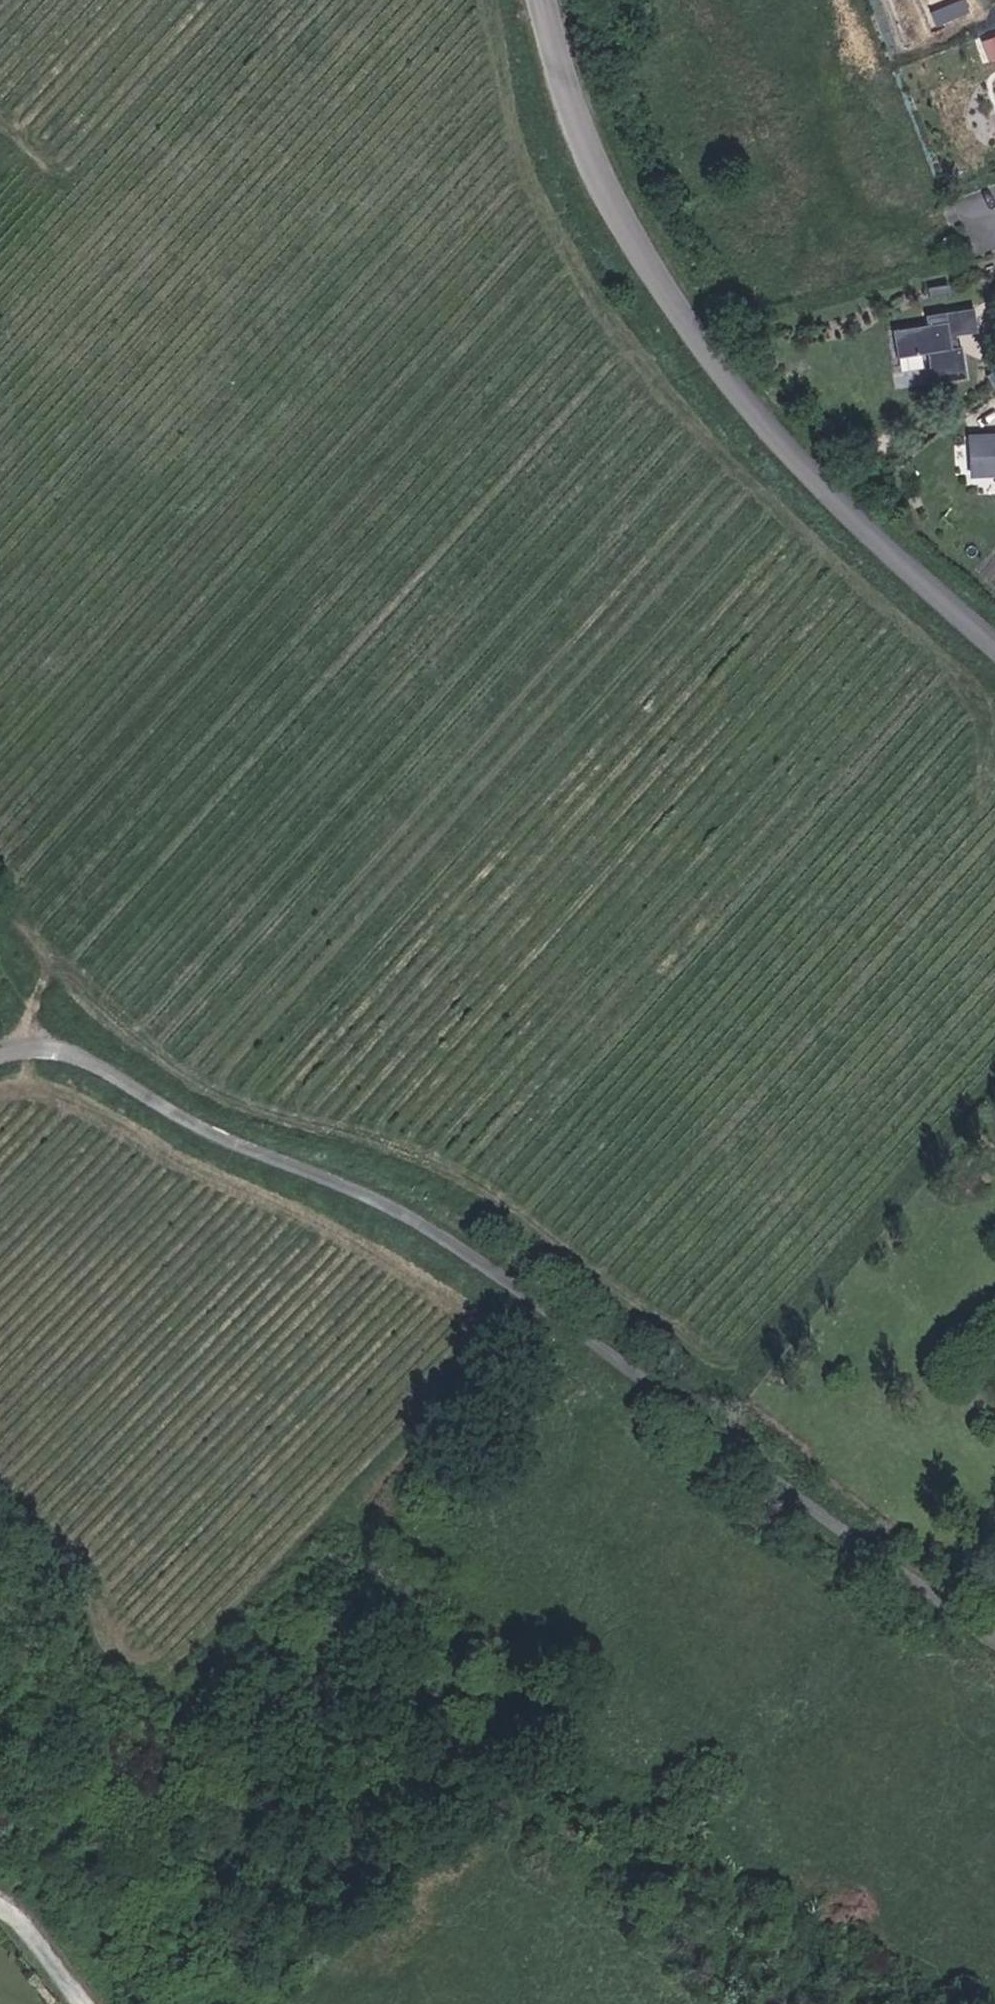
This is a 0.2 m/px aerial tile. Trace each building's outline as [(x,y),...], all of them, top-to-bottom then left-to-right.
[(939,331),(933,296),(914,299),(915,308),(882,314),(886,340),(915,336),(919,366),(953,361),(948,330),(939,331)] [(957,419),(959,456),(994,455),(994,417),(957,419)]
